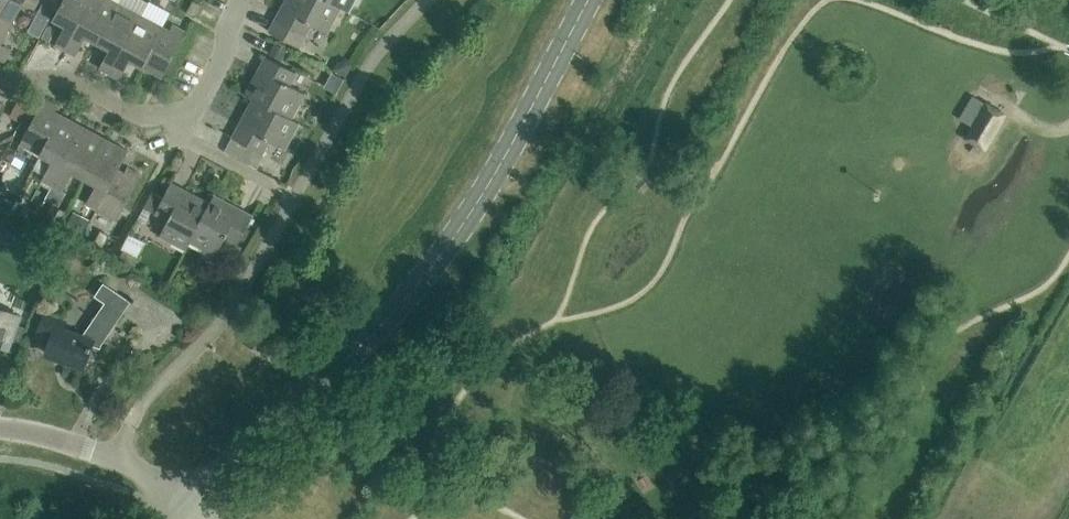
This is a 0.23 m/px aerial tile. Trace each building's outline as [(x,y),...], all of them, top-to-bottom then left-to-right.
[(12,24),(23,3),(34,9),(39,0),(0,0),(0,17),(12,24)] [(93,0),(64,0),(53,19),(66,26),(56,45),(66,50),(93,0)] [(119,4),(112,0),(93,0),(66,50),(76,56),(86,37),(98,43),(119,4)] [(195,16),(201,4),(193,0),(187,12),(195,16)] [(342,8),(328,0),(289,0),(278,22),(276,21),(270,32),(301,48),(313,25),(329,34),(342,8)] [(342,8),(350,12),(357,0),(328,0),(342,8)] [(110,74),(141,16),(119,4),(98,43),(110,49),(100,68),(110,74)] [(142,67),(163,27),(141,16),(110,74),(121,79),(131,60),(142,67)] [(12,24),(0,17),(0,59),(5,62),(11,50),(1,45),(12,24)] [(49,25),(42,38),(50,42),(57,29),(49,25)] [(163,27),(142,67),(163,78),(187,32),(173,25),(170,31),(163,27)] [(283,62),(289,51),(276,43),(270,55),(283,62)] [(247,96),(255,100),(293,120),(307,94),(291,86),(297,73),(268,57),(247,96)] [(26,116),(31,106),(17,99),(12,108),(26,116)] [(41,155),(62,115),(55,112),(58,106),(45,99),(21,144),(41,155)] [(301,124),(293,120),(255,100),(235,139),(264,154),(271,142),(286,150),(301,124)] [(985,150),(1005,116),(1005,115),(986,103),(965,138),(985,150)] [(53,185),(84,127),(62,115),(41,155),(53,161),(43,180),(53,185)] [(85,179),(106,139),(84,127),(53,185),(63,191),(73,172),(85,179)] [(118,170),(129,152),(106,139),(85,179),(97,185),(87,204),(98,209),(118,170)] [(3,158),(11,162),(17,150),(9,146),(3,158)] [(118,170),(98,209),(117,220),(141,175),(128,168),(125,174),(118,170)] [(190,243),(209,206),(171,185),(155,214),(168,221),(160,237),(186,251),(190,243)] [(252,218),(213,198),(209,206),(190,243),(216,257),(224,241),(237,247),(241,239),(252,218)] [(101,230),(93,244),(102,248),(109,235),(101,230)] [(102,344),(128,306),(131,302),(103,283),(95,296),(105,303),(82,337),(62,330),(64,323),(45,316),(39,332),(53,337),(47,353),(84,367),(92,345),(101,348),(102,344)] [(20,317),(0,310),(0,346),(8,349),(20,317)]
